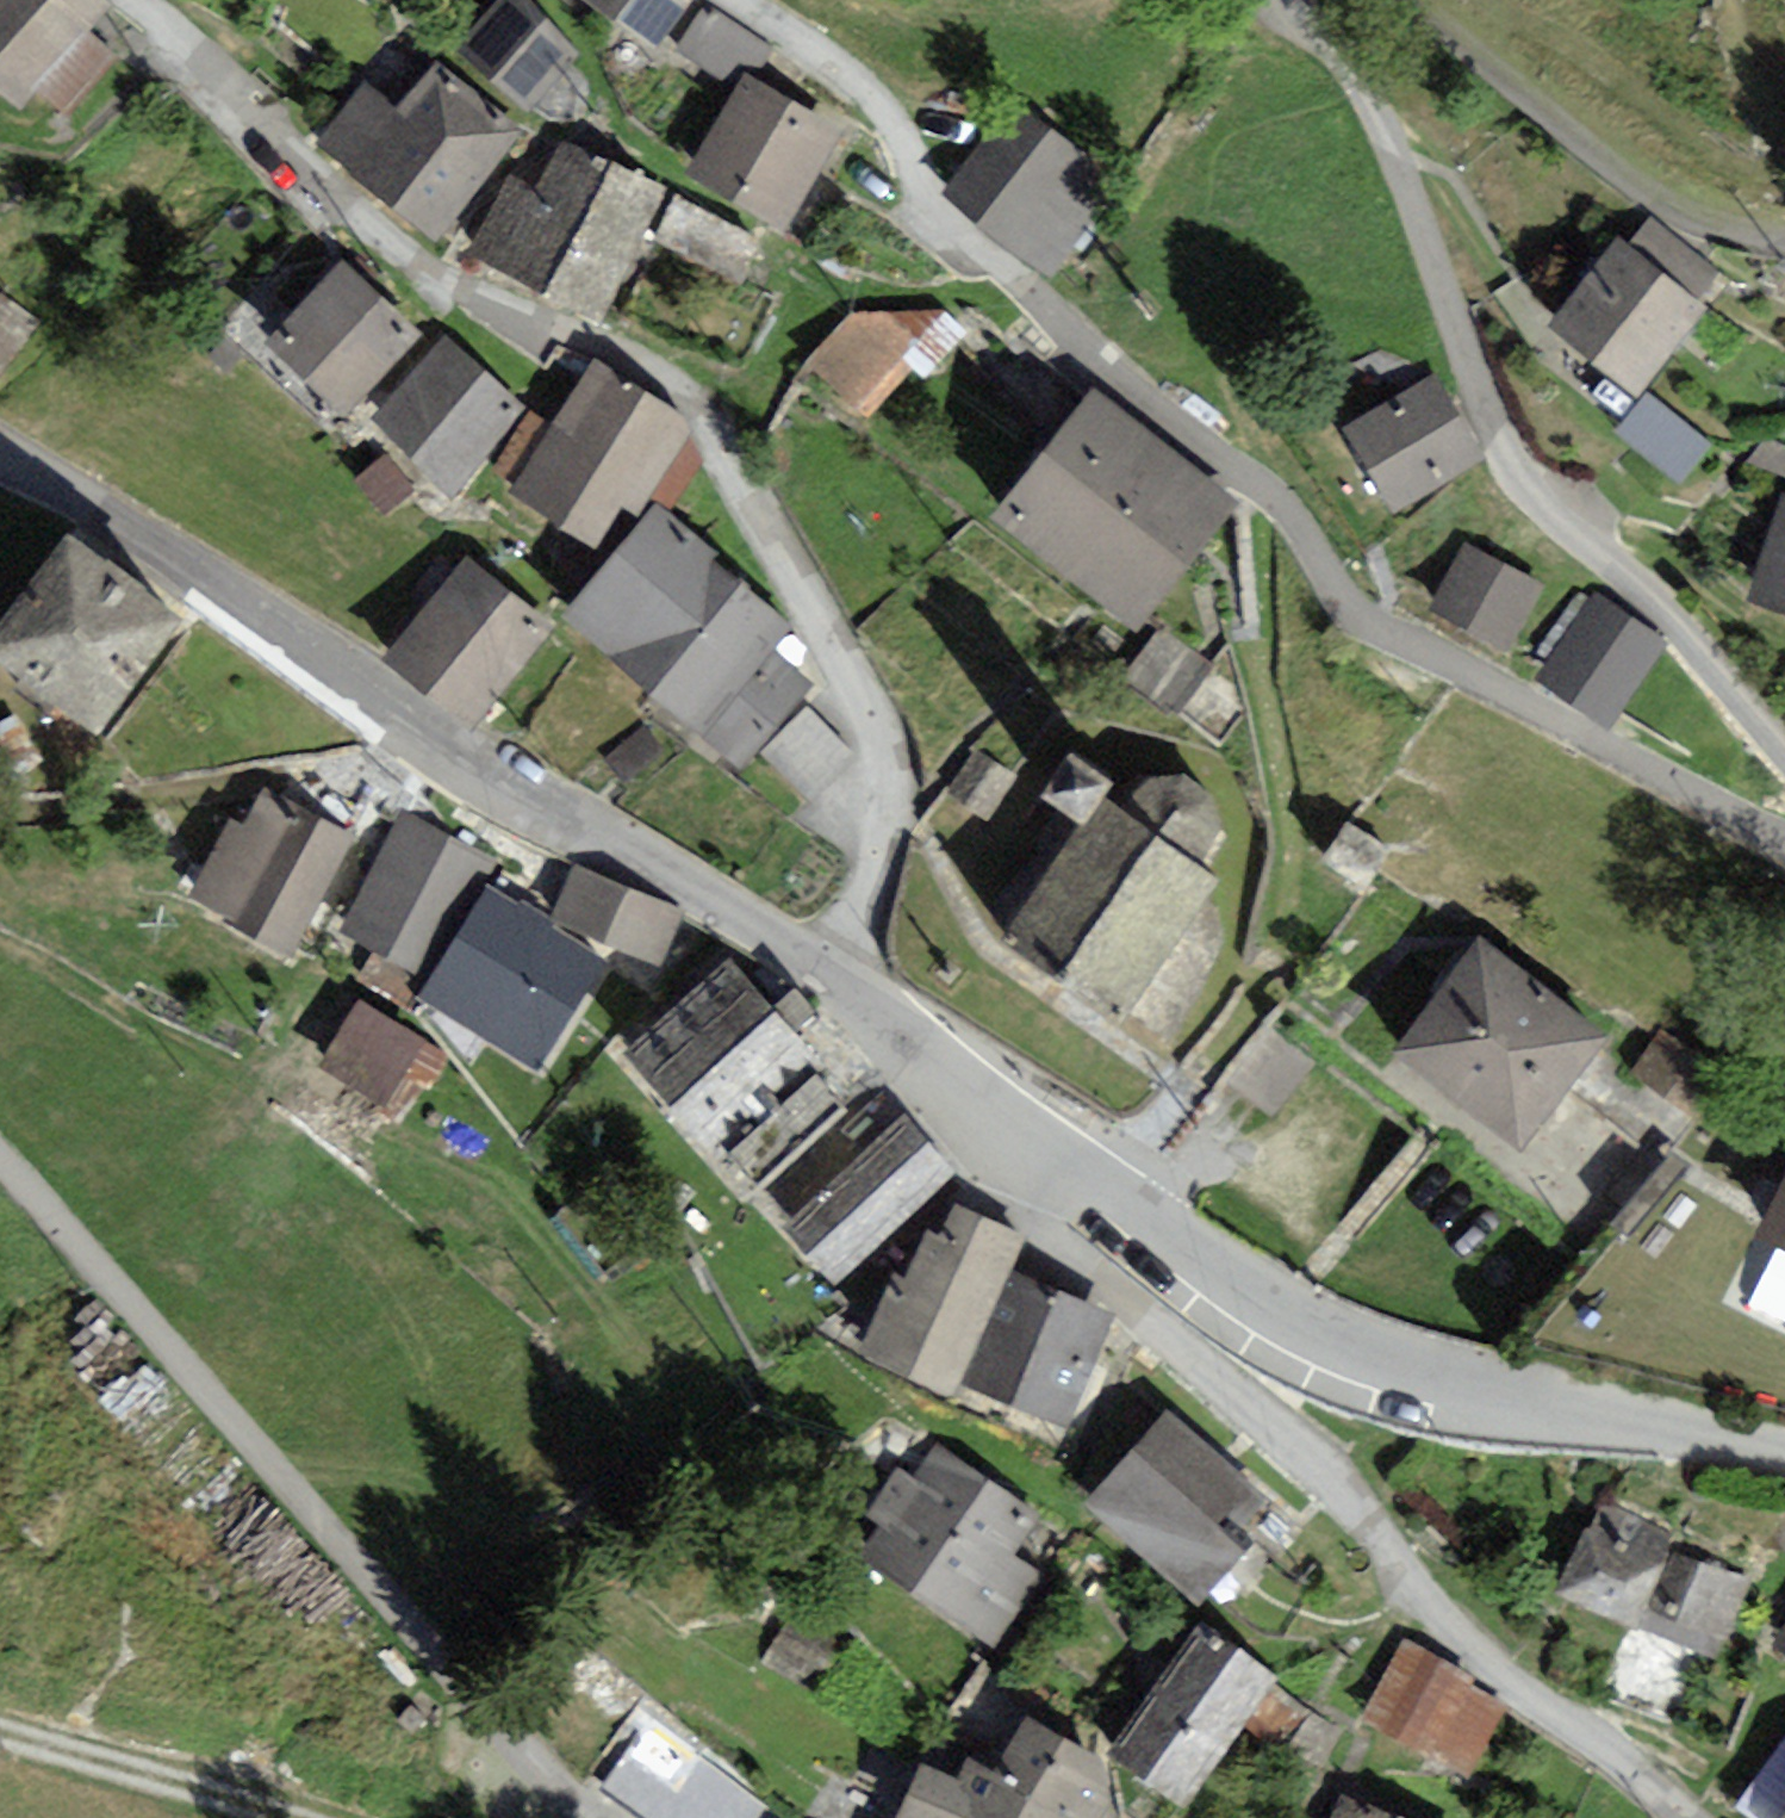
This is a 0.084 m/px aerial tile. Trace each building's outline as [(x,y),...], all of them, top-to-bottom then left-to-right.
[(105,0),(0,0),(0,94),(20,110),(37,89),(88,32),(112,5),(105,0)] [(587,80),(569,63),(572,59),(579,53),(529,0),(498,0),(453,46),(527,113),(532,107),(550,120),(575,122),(585,116),(587,80)] [(657,48),(692,0),(585,0),(657,48)] [(702,10),(674,51),(700,69),(703,65),(737,88),(746,75),(755,82),(778,49),(715,6),(709,14),(702,10)] [(117,58),(88,32),(37,89),(66,115),(117,58)] [(438,240),(521,132),(436,63),(397,107),(365,84),(317,144),(438,240)] [(813,183),(844,131),(755,82),(746,75),(737,88),(717,123),(686,175),(784,233),(813,183)] [(1019,98),(942,190),(1049,282),(1126,189),(1019,98)] [(468,253),(544,296),(613,160),(563,136),(536,186),(509,174),(468,253)] [(613,160),(544,296),(598,326),(666,187),(613,160)] [(761,241),(676,195),(652,239),(737,285),(761,241)] [(1547,331),(1636,402),(1645,390),(1709,311),(1694,298),(1715,271),(1648,219),(1627,246),(1620,240),(1547,331)] [(264,343),(343,417),(420,336),(342,261),(264,343)] [(41,323),(0,293),(0,379),(41,323)] [(929,354),(914,370),(923,379),(967,334),(944,309),(886,310),(929,354)] [(852,315),(805,365),(866,420),(914,370),(929,354),(886,310),(852,315)] [(452,500),(527,408),(447,335),(371,419),(452,500)] [(514,484),(508,493),(596,551),(622,508),(638,519),(651,496),(688,436),(693,426),(594,359),(550,427),(514,484)] [(1390,518),(1489,466),(1435,375),(1344,429),(1390,518)] [(1067,574),(1169,448),(1096,389),(992,518),(1067,574)] [(1712,444),(1645,390),(1636,402),(1613,432),(1679,484),(1712,444)] [(514,484),(550,427),(532,411),(492,468),(514,484)] [(688,436),(651,496),(670,509),(703,461),(688,436)] [(1169,448),(1067,574),(1132,631),(1235,506),(1169,448)] [(417,488),(388,452),(354,479),(383,515),(417,488)] [(1783,497),(1748,603),(1784,615),(1784,498),(1783,497)] [(650,694),(745,583),(716,559),(723,554),(657,503),(562,617),(650,694)] [(67,535),(0,623),(0,663),(94,734),(180,620),(67,535)] [(1546,586),(1463,540),(1426,607),(1508,652),(1546,586)] [(465,556),(381,662),(465,729),(550,623),(465,556)] [(795,626),(745,583),(650,694),(740,771),(813,685),(773,652),(795,626)] [(1595,595),(1536,678),(1607,728),(1666,645),(1595,595)] [(997,831),(1030,786),(975,751),(947,791),(997,831)] [(1012,950),(1122,1031),(1132,1015),(1170,1037),(1219,959),(1224,943),(1220,927),(1212,911),(1202,902),(1220,880),(1205,869),(1227,835),(1211,798),(1184,777),(1151,779),(1125,809),(1105,795),(1112,784),(1072,752),(1042,797),(1080,824),(1012,931),(1022,939),(1012,950)] [(290,959),(353,839),(265,784),(242,827),(232,822),(191,896),(200,902),(290,959)] [(488,883),(501,863),(403,810),(340,931),(429,983),(488,883)] [(550,917),(549,919),(555,922),(660,968),(684,911),(575,863),(550,917)] [(519,907),(488,883),(429,983),(421,996),(540,1073),(605,963),(552,927),(555,922),(549,919),(550,917),(523,901),(519,907)] [(1391,1054),(1520,1153),(1608,1040),(1479,940),(1391,1054)] [(742,1201),(848,1109),(806,1066),(817,1057),(794,1031),(774,1009),(728,956),(711,971),(621,1052),(742,1201)] [(796,988),(774,1009),(794,1031),(816,1012),(796,988)] [(424,1039),(356,999),(316,1067),(383,1107),(424,1039)] [(1641,1071),(1696,1121),(1733,1081),(1679,1031),(1641,1071)] [(833,1283),(953,1176),(903,1114),(782,1228),(833,1283)] [(1752,1237),(1784,1253),(1784,1172),(1752,1237)] [(1026,1239),(955,1205),(940,1236),(929,1230),(905,1279),(894,1273),(859,1352),(953,1399),(961,1384),(1010,1270),(1026,1239)] [(1117,1314),(1010,1270),(961,1384),(1067,1430),(1117,1314)] [(1267,1500),(1164,1409),(1080,1505),(1196,1607),(1252,1545),(1238,1533),(1267,1500)] [(1043,1514),(938,1443),(915,1477),(897,1465),(840,1549),(993,1653),(1047,1575),(1016,1554),(1043,1514)] [(1675,1535),(1602,1504),(1591,1529),(1584,1526),(1553,1595),(1634,1631),(1637,1625),(1667,1555),(1675,1535)] [(1667,1555),(1637,1625),(1716,1655),(1742,1582),(1667,1555)] [(796,1611),(762,1663),(813,1696),(847,1644),(796,1611)] [(1769,1646),(1784,1657),(1784,1623),(1769,1646)] [(1201,1626),(1109,1749),(1182,1803),(1274,1679),(1201,1626)] [(1468,1778),(1511,1707),(1475,1687),(1480,1677),(1409,1638),(1400,1653),(1362,1720),(1468,1778)] [(1026,1716),(994,1773),(971,1761),(957,1782),(924,1766),(899,1817),(1106,1817),(1111,1807),(1099,1760),(1026,1716)] [(644,1817),(779,1817),(647,1720),(605,1787),(644,1817)] [(1736,1808),(1750,1817),(1784,1817),(1784,1736),(1736,1808)] [(1327,1817),(1412,1817),(1339,1789),(1327,1817)]
